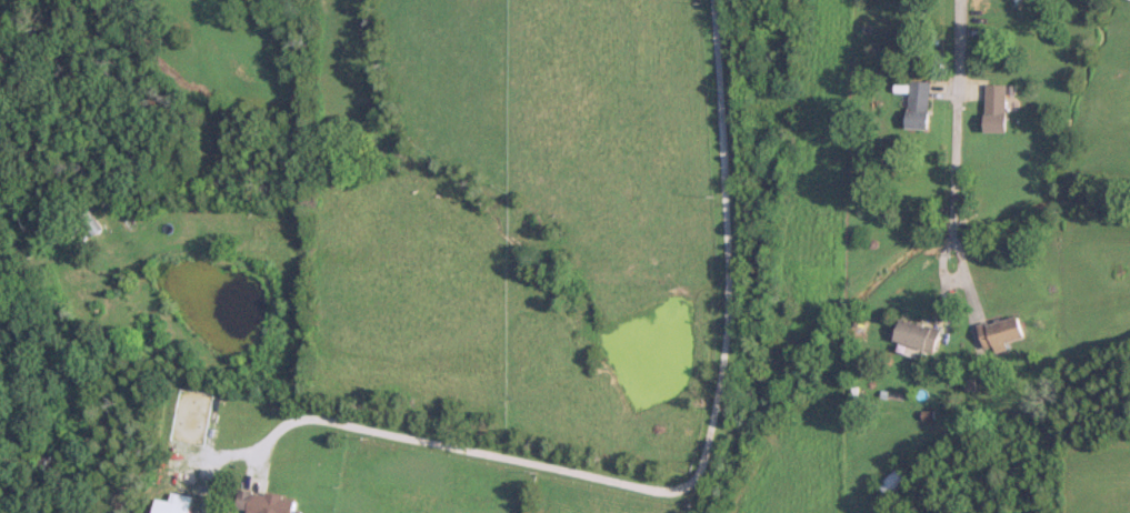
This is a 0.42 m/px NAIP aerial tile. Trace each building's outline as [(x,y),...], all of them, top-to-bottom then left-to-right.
[(930,128),(930,80),(908,80),(908,128),(930,128)] [(1007,131),(1007,83),(986,83),(986,131),(1007,131)] [(94,236),(103,229),(90,211),(80,218),(94,236)] [(983,348),(1024,339),(1019,316),(978,325),(983,348)] [(941,330),(902,319),(895,341),(934,352),(941,330)] [(874,485),(885,497),(905,478),(895,466),(874,485)] [(237,489),(234,510),(256,512),(255,512),(301,512),(301,510),(295,510),(297,497),(237,489)] [(192,496),(169,492),(168,501),(154,499),(152,512),(189,512),(192,496)]
